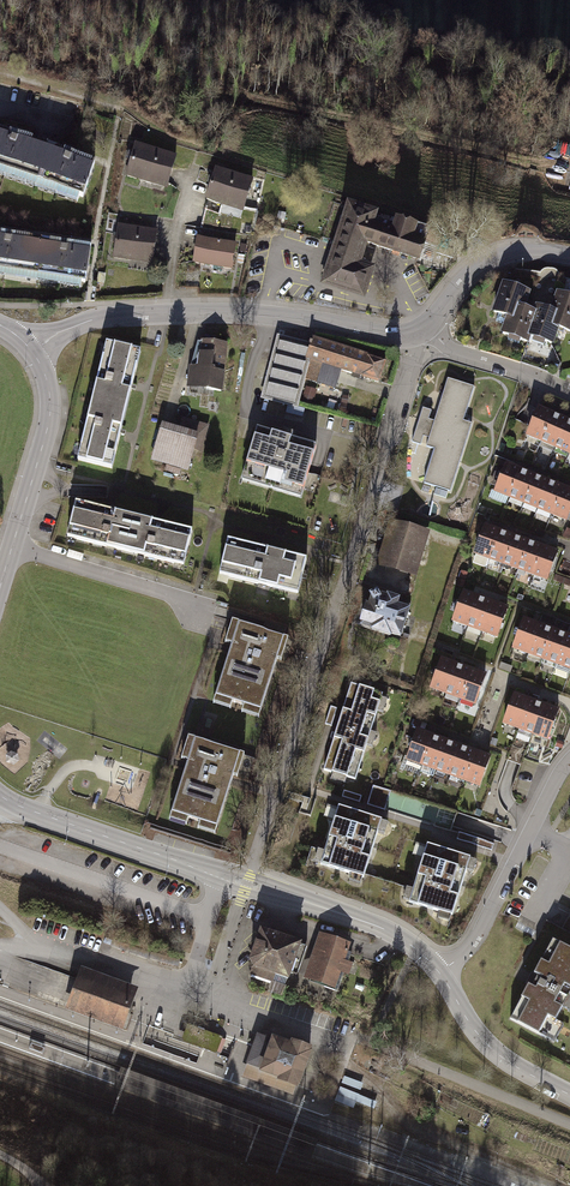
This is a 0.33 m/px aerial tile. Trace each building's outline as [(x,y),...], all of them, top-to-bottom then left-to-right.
[(32,180),(44,146),(30,141),(28,146),(5,138),(7,133),(0,131),(0,169),(32,180)] [(131,161),(127,175),(142,179),(143,175),(168,183),(176,157),(135,145),(133,153),(129,152),(126,159),(131,161)] [(32,180),(83,197),(95,163),(81,159),(79,164),(56,156),(58,151),(44,146),(32,180)] [(211,184),(206,199),(225,204),(226,201),(244,206),(252,180),(216,169),(213,179),(209,178),(207,183),(211,184)] [(362,294),(369,271),(353,265),(361,241),(419,260),(425,243),(436,247),(440,235),(429,231),(429,229),(397,219),(395,226),(372,219),(374,215),(351,208),(326,282),(362,294)] [(113,233),(115,220),(108,219),(105,232),(113,233)] [(116,243),(114,257),(129,259),(130,255),(152,258),(156,232),(118,227),(117,237),(113,237),(112,242),(116,243)] [(38,239),(23,236),(22,242),(0,238),(0,269),(32,274),(38,239)] [(53,241),(38,239),(32,274),(85,282),(91,247),(77,245),(76,250),(52,246),(53,241)] [(198,239),(194,262),(231,268),(235,245),(198,239)] [(510,286),(504,284),(502,291),(504,296),(502,301),(497,304),(494,312),(499,314),(496,321),(506,324),(509,317),(513,318),(517,307),(522,309),(523,308),(528,292),(522,290),(519,282),(510,286)] [(552,312),(557,314),(553,325),(558,327),(557,327),(569,332),(569,293),(564,295),(558,293),(552,312)] [(537,306),(535,313),(536,313),(528,335),(529,336),(534,337),(533,342),(543,345),(545,341),(551,344),(557,327),(558,327),(553,325),(557,314),(552,312),(537,306)] [(523,308),(522,309),(517,307),(513,318),(509,317),(506,324),(503,333),(510,336),(508,340),(519,344),(520,340),(527,342),(529,336),(528,335),(536,313),(535,313),(523,308)] [(278,338),(263,397),(297,406),(304,377),(318,381),(324,364),(322,363),(328,343),(313,338),(312,343),(310,342),(309,346),(278,338)] [(190,368),(188,384),(207,386),(206,389),(221,391),(223,373),(222,372),(225,346),(202,343),(199,369),(190,368)] [(356,352),(328,343),(322,363),(324,364),(318,381),(335,387),(341,369),(350,372),(356,352)] [(103,357),(92,401),(126,410),(140,352),(115,345),(112,359),(103,357)] [(385,361),(356,352),(350,372),(353,373),(352,376),(358,377),(358,375),(378,382),(385,361)] [(435,448),(424,482),(450,490),(471,424),(462,421),(474,386),(448,378),(426,446),(435,448)] [(90,448),(86,462),(112,468),(126,410),(92,401),(81,446),(90,448)] [(527,435),(541,441),(553,415),(539,409),(527,435)] [(541,441),(555,447),(567,421),(553,415),(541,441)] [(179,436),(161,430),(153,456),(188,467),(193,448),(200,450),(207,427),(184,419),(179,436)] [(569,453),(569,452),(569,422),(567,421),(555,447),(569,453)] [(282,437),(257,429),(244,473),(303,490),(316,447),(291,440),(293,434),(284,431),(282,437)] [(496,492),(510,497),(520,471),(506,465),(496,492)] [(510,497),(524,503),(535,476),(520,471),(510,497)] [(524,503),(538,509),(549,482),(535,476),(524,503)] [(538,509),(552,514),(563,488),(549,482),(538,509)] [(566,520),(569,510),(569,491),(563,488),(552,514),(566,520)] [(134,517),(75,503),(69,528),(79,530),(77,539),(125,551),(134,517)] [(192,531),(134,517),(125,551),(174,563),(176,554),(186,557),(192,531)] [(397,527),(386,565),(408,571),(419,534),(397,527)] [(475,554),(489,559),(499,532),(485,527),(475,554)] [(489,559),(504,564),(514,537),(499,532),(489,559)] [(504,564),(518,569),(528,542),(514,537),(504,564)] [(306,560),(228,540),(221,565),(231,567),(229,576),(298,594),(306,560)] [(518,569),(532,574),(542,547),(528,542),(518,569)] [(532,574),(547,580),(557,552),(542,547),(532,574)] [(467,574),(462,572),(458,585),(463,587),(467,574)] [(453,621),(468,626),(478,598),(464,593),(453,621)] [(367,606),(362,622),(392,631),(392,629),(401,632),(408,610),(395,606),(397,600),(388,597),(387,598),(374,594),(370,607),(367,606)] [(468,626),(482,631),(493,603),(478,598),(468,626)] [(482,631),(496,637),(507,608),(493,603),(482,631)] [(514,648),(528,653),(538,625),(524,620),(514,648)] [(284,637),(239,623),(215,697),(261,711),(284,637)] [(528,653),(542,658),(552,630),(538,625),(528,653)] [(542,658),(556,664),(567,636),(552,630),(542,658)] [(569,669),(569,637),(567,636),(556,664),(569,669)] [(431,688),(446,693),(456,665),(441,660),(431,688)] [(446,693),(460,699),(470,670),(456,665),(446,693)] [(474,703),(474,704),(485,675),(470,670),(460,699),(457,708),(470,712),(474,703)] [(334,737),(324,770),(355,780),(382,694),(351,684),(334,737)] [(504,723),(518,728),(529,700),(514,695),(504,723)] [(532,733),(533,734),(543,705),(529,700),(518,728),(520,729),(517,736),(518,739),(527,742),(529,740),(532,733)] [(533,734),(547,739),(558,711),(543,705),(533,734)] [(407,759),(421,765),(432,737),(417,731),(407,759)] [(435,770),(436,770),(446,742),(432,737),(421,765),(423,765),(420,772),(433,776),(435,770)] [(240,754),(195,739),(171,813),(217,827),(240,754)] [(436,770),(450,775),(460,747),(446,742),(436,770)] [(450,775),(465,780),(475,752),(460,747),(450,775)] [(465,780),(479,785),(489,757),(475,752),(465,780)] [(134,793),(140,764),(122,760),(115,789),(134,793)] [(386,811),(393,792),(375,786),(368,804),(386,811)] [(311,847),(307,860),(363,878),(382,821),(339,807),(325,851),(311,847)] [(409,902),(452,916),(470,859),(427,845),(409,902)] [(278,937),(261,931),(251,960),(254,967),(251,974),(271,981),(274,974),(288,979),(292,968),(298,970),(307,947),(289,941),(291,935),(281,931),(278,937)] [(556,939),(508,1024),(551,1048),(569,1013),(569,947),(556,939)] [(347,947),(325,940),(312,977),(339,986),(350,954),(347,953),(348,951),(346,950),(347,947)] [(111,949),(142,959),(145,950),(114,941),(111,949)] [(146,951),(144,959),(178,969),(180,960),(146,951)] [(75,977),(64,1008),(119,1028),(134,988),(79,967),(75,977)] [(273,1040),(257,1034),(247,1063),(262,1069),(262,1070),(280,1077),(279,1079),(295,1085),(296,1085),(297,1083),(298,1083),(310,1052),(309,1052),(310,1049),(306,1047),(293,1043),(292,1045),(283,1042),(274,1039),(273,1040)] [(262,1069),(247,1063),(242,1077),(292,1095),(295,1085),(279,1079),(280,1077),(262,1070),(262,1069)] [(316,1143),(119,1070),(114,1084),(311,1157),(316,1143)] [(344,1075),(342,1082),(361,1089),(363,1082),(344,1075)] [(359,1094),(340,1086),(335,1100),(354,1109),(356,1101),(374,1109),(377,1102),(359,1095),(359,1094)]
